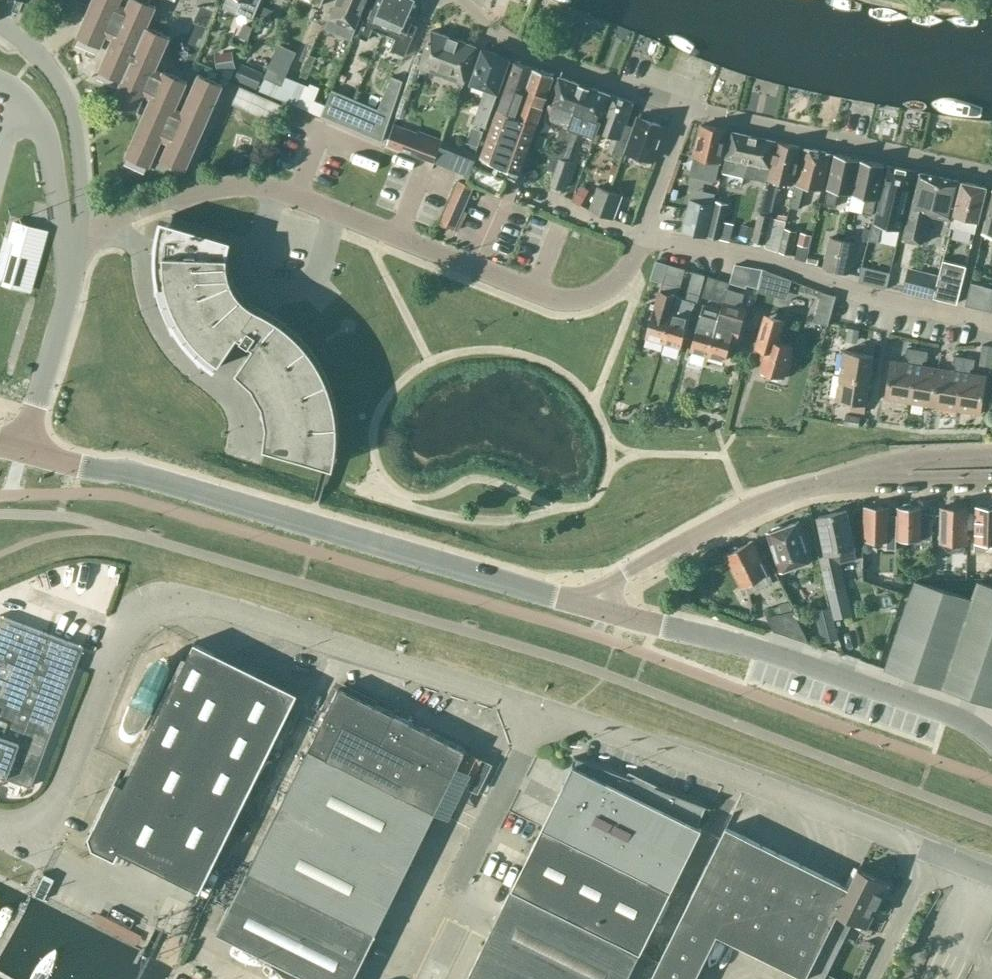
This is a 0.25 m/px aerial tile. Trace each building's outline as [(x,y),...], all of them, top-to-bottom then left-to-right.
[(90,5),(77,35),(108,49),(99,69),(122,79),(113,100),(144,113),(126,154),(149,165),(154,154),(185,168),(222,85),(198,74),(194,85),(163,71),(165,67),(161,59),(159,58),(169,37),(146,27),(155,7),(148,4),(139,0),(78,0),(90,5)] [(236,9),(251,15),(257,0),(240,0),(236,9)] [(330,16),(345,22),(342,28),(341,27),(330,53),(343,58),(356,27),(354,26),(366,0),(337,0),(330,16)] [(358,35),(368,40),(372,28),(396,38),(391,50),(405,55),(417,26),(411,23),(420,0),(373,0),(358,35)] [(269,20),(273,10),(263,6),(259,16),(269,20)] [(476,46),(431,30),(418,66),(463,82),(476,46)] [(471,82),(485,87),(473,122),(485,127),(498,90),(497,90),(509,58),(483,49),(471,82)] [(235,67),(233,51),(214,54),(216,70),(235,67)] [(515,116),(532,66),(515,60),(498,109),(515,116)] [(263,73),(241,63),(234,79),(256,89),(263,73)] [(553,74),(532,66),(515,116),(498,109),(482,156),(519,173),(553,74)] [(347,80),(359,85),(364,72),(353,67),(347,80)] [(289,102),(297,81),(284,76),(281,83),(264,76),(259,89),(289,102)] [(331,89),(325,104),(320,115),(382,141),(402,80),(391,76),(377,109),(331,89)] [(560,158),(584,85),(559,76),(544,117),(564,124),(562,128),(561,128),(552,156),(557,157),(560,158)] [(308,86),(297,81),(289,102),(320,115),(325,104),(313,100),(319,87),(309,83),(308,86)] [(366,91),(352,85),(348,95),(362,101),(366,91)] [(595,135),(597,130),(610,94),(584,85),(560,158),(557,157),(548,185),(560,188),(569,161),(567,161),(577,133),(573,132),(575,127),(595,135)] [(284,105),(240,86),(232,105),(276,123),(284,105)] [(610,94),(597,130),(614,136),(609,151),(622,155),(633,126),(625,123),(633,102),(610,94)] [(652,160),(664,126),(639,116),(627,151),(652,160)] [(716,173),(726,130),(701,124),(694,156),(709,159),(706,171),(716,173)] [(441,143),(394,125),(387,143),(434,161),(441,143)] [(744,176),(753,136),(732,131),(722,171),(744,176)] [(775,140),(753,136),(744,176),(766,180),(775,140)] [(477,152),(443,139),(434,161),(468,175),(477,152)] [(753,238),(752,238),(752,239),(764,243),(771,215),(770,215),(776,193),(778,181),(792,184),(801,146),(777,141),(765,190),(759,212),(755,227),(753,238)] [(821,189),(830,152),(804,147),(789,206),(798,208),(804,185),(821,189)] [(852,193),(859,158),(835,153),(824,204),(834,206),(838,190),(852,193)] [(883,164),(859,158),(852,193),(865,196),(861,212),(872,215),(883,164)] [(503,176),(475,164),(469,177),(497,190),(503,176)] [(903,217),(914,170),(888,165),(877,211),(875,211),(871,229),(880,231),(885,213),(903,217)] [(961,181),(919,171),(904,239),(923,243),(926,230),(929,215),(938,216),(952,219),(961,181)] [(455,229),(474,186),(457,178),(438,221),(455,229)] [(976,232),(986,186),(962,181),(954,215),(965,217),(965,218),(962,229),(976,232)] [(602,214),(610,191),(598,186),(590,209),(602,214)] [(622,195),(610,191),(602,214),(614,218),(622,195)] [(982,232),(991,234),(991,194),(982,232)] [(713,205),(689,199),(682,230),(705,236),(713,205)] [(727,204),(714,201),(707,235),(719,238),(727,204)] [(233,280),(232,277),(231,277),(230,273),(229,271),(228,267),(228,265),(228,263),(228,259),(228,257),(228,253),(228,249),(228,247),(229,244),(230,240),(161,220),(159,224),(158,228),(158,233),(157,237),(156,241),(156,249),(155,257),(156,261),(156,266),(156,271),(157,275),(157,280),(158,285),(159,289),(161,294),(162,298),(164,303),(166,309),(168,313),(172,321),(174,325),(179,332),(184,339),(187,343),(193,350),(196,353),(200,356),(203,359),(211,365),(215,368),(238,334),(254,344),(237,369),(253,384),(263,402),(267,423),(264,445),(334,465),(336,456),(337,452),(337,447),(338,443),(338,438),(338,434),(338,429),(338,425),(338,420),(337,416),(337,411),(336,407),(335,402),(334,398),(332,390),(329,383),(328,379),(326,375),(322,366),(320,362),(315,355),(310,347),(307,344),(303,339),(296,332),(293,329),(286,323),(282,320),(278,317),(274,315),(269,312),(266,310),(261,308),(256,305),(254,305),(251,303),(247,300),(245,297),(242,295),(240,292),(238,289),(236,286),(234,283),(233,280)] [(45,231),(12,222),(8,238),(14,240),(2,282),(29,290),(45,231)] [(739,235),(752,238),(753,238),(755,227),(742,224),(739,235)] [(797,230),(784,227),(779,251),(791,254),(797,230)] [(812,234),(800,231),(797,244),(809,247),(812,234)] [(835,270),(842,239),(829,237),(823,267),(835,270)] [(854,242),(842,239),(835,270),(847,272),(854,242)] [(957,302),(971,248),(959,245),(954,263),(943,260),(933,297),(957,302)] [(676,296),(679,285),(684,268),(671,265),(667,263),(662,282),(666,283),(663,292),(658,291),(654,308),(645,336),(663,341),(676,296)] [(685,298),(676,296),(663,341),(681,347),(689,318),(694,301),(697,302),(705,274),(692,271),(685,298)] [(937,279),(907,271),(902,291),(931,299),(937,279)] [(721,302),(722,302),(723,303),(727,288),(729,281),(707,275),(702,294),(722,300),(721,302)] [(971,281),(965,304),(979,308),(991,311),(991,287),(985,285),(971,281)] [(722,302),(720,309),(721,309),(707,354),(725,359),(731,340),(736,341),(743,315),(738,314),(744,293),(727,288),(723,303),(722,302)] [(827,324),(836,295),(821,291),(813,320),(827,324)] [(721,309),(720,309),(712,306),(703,304),(698,321),(698,320),(690,349),(707,354),(721,309)] [(782,321),(771,318),(764,316),(755,346),(762,348),(765,349),(759,369),(770,372),(771,375),(778,377),(781,376),(783,376),(792,345),(777,340),(782,321)] [(840,374),(869,378),(874,345),(860,343),(859,352),(843,349),(840,374)] [(982,344),(978,364),(991,366),(991,358),(991,345),(982,344)] [(884,398),(908,401),(917,349),(907,347),(906,354),(908,358),(908,362),(890,360),(884,398)] [(908,401),(932,405),(938,367),(922,365),(922,360),(926,359),(927,350),(917,349),(908,401)] [(932,405),(956,409),(964,356),(954,355),(953,362),(956,366),(955,370),(938,367),(932,405)] [(964,356),(956,409),(980,413),(986,375),(969,372),(970,368),(973,367),(975,358),(964,356)] [(864,412),(869,378),(840,374),(836,398),(851,400),(850,409),(864,412)] [(931,538),(932,514),(921,513),(921,506),(912,506),(910,503),(904,503),(902,506),(898,506),(897,537),(931,538)] [(967,528),(969,512),(967,512),(967,506),(963,506),(961,503),(955,503),(952,506),(941,506),(940,540),(967,540),(967,528)] [(967,528),(975,528),(975,548),(985,548),(985,541),(991,541),(991,504),(988,507),(976,506),(976,512),(969,512),(967,528)] [(888,506),(864,505),(864,538),(887,538),(887,547),(896,547),(897,514),(888,514),(888,506)] [(846,509),(818,516),(826,551),(820,553),(827,587),(844,584),(839,561),(856,557),(854,545),(846,509)] [(781,568),(811,557),(798,520),(783,525),(779,524),(773,527),(771,530),(768,531),(781,568)] [(766,572),(767,572),(750,540),(739,546),(735,545),(730,548),(729,551),(726,553),(743,585),(748,594),(772,582),(766,572)] [(991,704),(991,585),(977,580),(971,598),(914,579),(884,667),(991,704)] [(832,614),(830,607),(815,610),(823,642),(838,638),(832,614)] [(808,640),(792,608),(766,616),(773,630),(808,640)] [(81,647),(0,616),(0,776),(29,786),(81,647)] [(119,850),(200,890),(298,692),(194,641),(126,780),(117,776),(88,835),(92,847),(115,858),(119,850)] [(308,747),(217,931),(313,978),(353,978),(376,933),(375,932),(466,749),(338,686),(308,747)] [(542,828),(512,888),(511,888),(466,978),(626,978),(701,828),(697,826),(705,805),(711,807),(711,806),(573,756),(572,757),(577,759),(574,765),(573,765),(542,827),(542,828)] [(742,834),(726,826),(650,978),(694,978),(717,933),(810,978),(823,978),(853,920),(866,927),(873,914),(870,913),(873,906),(876,907),(888,883),(859,868),(864,858),(863,857),(849,887),(742,834)]
